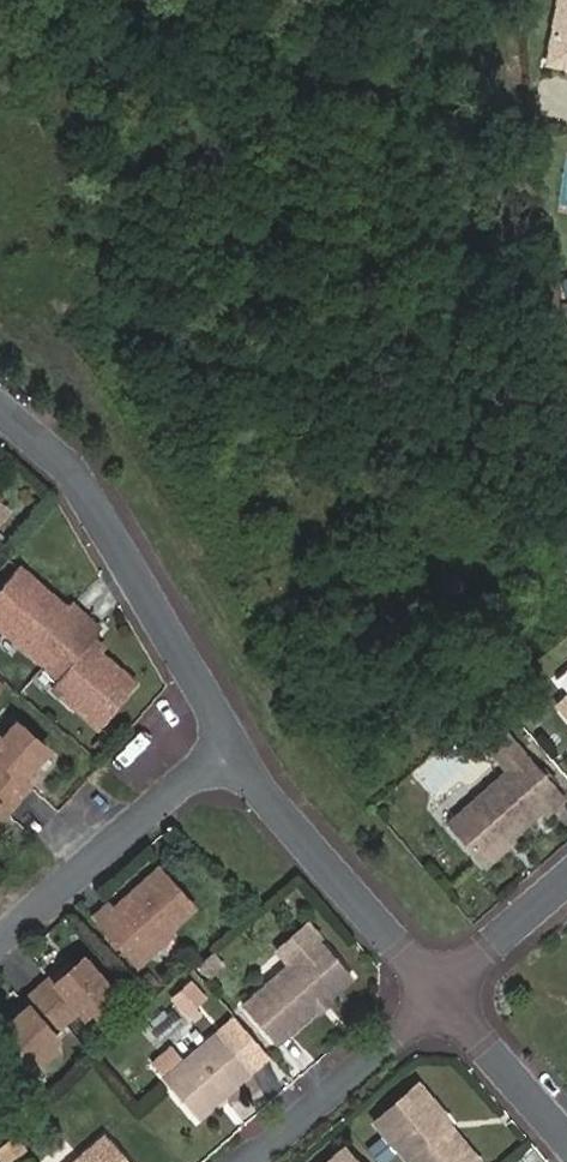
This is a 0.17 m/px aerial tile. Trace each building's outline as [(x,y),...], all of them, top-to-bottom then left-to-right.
[(550,55),(559,69),(566,71),(566,15),(557,13),(550,55)] [(33,579),(0,618),(0,627),(58,677),(50,687),(98,728),(135,685),(88,644),(100,630),(70,604),(63,612),(55,605),(58,601),(33,579)] [(5,814),(17,799),(29,785),(19,776),(44,747),(15,721),(0,738),(0,809),(5,814)] [(490,726),(473,741),(499,771),(439,822),(472,862),(502,836),(532,810),(537,815),(553,800),(490,726)] [(502,836),(472,862),(476,866),(506,841),(502,836)] [(108,904),(94,917),(137,966),(170,936),(165,930),(191,908),(157,869),(112,909),(108,904)] [(204,949),(192,967),(208,978),(220,960),(204,949)] [(302,953),(234,1012),(264,1048),(333,988),(302,953)] [(47,1047),(55,1040),(50,1034),(74,1012),(80,1018),(108,993),(80,960),(53,983),(48,977),(21,1001),(26,1007),(0,1030),(0,1035),(26,1065),(32,1060),(47,1047)] [(191,978),(165,990),(177,1014),(203,1002),(191,978)] [(264,1048),(234,1012),(152,1081),(189,1126),(271,1057),(264,1048)] [(51,1053),(47,1047),(32,1060),(37,1066),(51,1053)] [(440,1124),(409,1088),(367,1125),(398,1161),(460,1161),(439,1139),(433,1140),(428,1134),(440,1124)] [(0,1141),(0,1161),(10,1161),(25,1152),(12,1133),(0,1141)] [(72,1161),(119,1161),(101,1140),(72,1161)] [(335,1151),(322,1161),(345,1161),(335,1151)]
